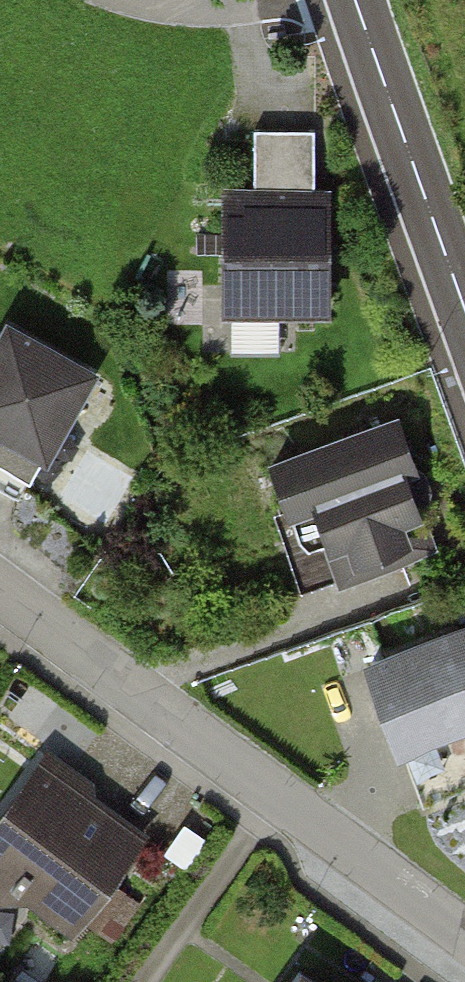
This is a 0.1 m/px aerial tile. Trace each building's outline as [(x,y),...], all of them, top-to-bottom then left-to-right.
[(233,194),(233,305),(332,304),(331,133),(264,133),(264,194),(233,194)] [(0,344),(0,485),(20,496),(90,371),(9,327),(0,344)] [(409,416),(279,463),(297,514),(329,502),(356,578),(455,543),(409,416)] [(358,657),(392,757),(464,732),(464,620),(358,657)] [(58,768),(0,847),(0,869),(83,929),(151,836),(58,768)] [(308,973),(302,981),(321,981),(308,973)]
